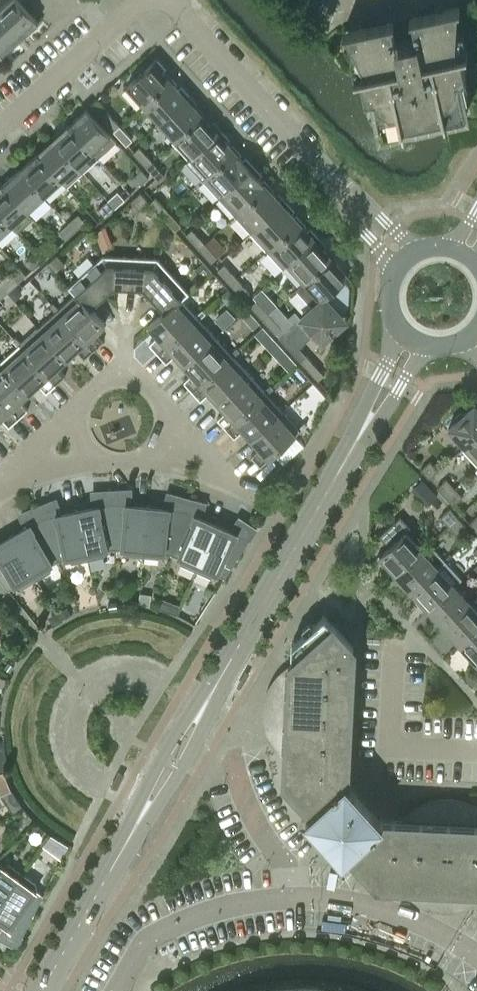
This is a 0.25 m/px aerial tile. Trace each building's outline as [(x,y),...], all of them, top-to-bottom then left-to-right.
[(39,21),(20,0),(7,0),(0,6),(0,14),(21,37),(39,21)] [(392,31),(389,20),(343,30),(344,32),(346,32),(366,70),(354,72),(354,74),(361,73),(366,95),(372,93),(380,131),(402,126),(403,130),(405,130),(403,122),(443,113),(444,121),(446,121),(445,117),(467,112),(459,75),(465,73),(461,51),(467,50),(467,48),(455,50),(457,8),(460,7),(459,5),(413,15),(415,26),(392,31)] [(2,50),(1,51),(3,53),(21,37),(0,14),(0,48),(2,50)] [(144,102),(170,79),(153,61),(144,69),(142,66),(133,73),(136,76),(127,84),(144,102)] [(178,89),(170,79),(144,102),(160,120),(189,94),(181,86),(178,89)] [(160,120),(176,138),(202,115),(193,105),(196,102),(189,94),(160,120)] [(86,107),(68,123),(98,156),(116,140),(86,107)] [(114,130),(120,124),(107,111),(101,116),(114,130)] [(211,124),(202,115),(176,138),(193,156),(221,129),(214,121),(211,124)] [(69,127),(54,140),(82,171),(98,156),(68,123),(67,124),(69,127)] [(132,138),(120,124),(114,130),(126,143),(132,138)] [(229,138),(221,129),(193,156),(187,161),(203,179),(234,150),(225,141),(229,138)] [(82,171),(54,140),(40,154),(38,155),(61,180),(66,185),(82,171)] [(146,165),(152,160),(139,146),(134,152),(146,165)] [(243,160),(234,150),(203,179),(219,197),(225,191),(253,165),(246,157),(243,160)] [(37,151),(19,168),(44,195),(61,180),(38,155),(40,154),(37,151)] [(164,174),(152,160),(146,165),(159,179),(164,174)] [(225,191),(241,209),(266,186),(258,176),(261,173),(253,165),(225,191)] [(2,184),(4,186),(5,185),(27,210),(44,195),(19,168),(2,184)] [(141,168),(131,178),(138,186),(148,176),(141,168)] [(27,210),(5,185),(4,186),(0,190),(0,212),(11,225),(12,224),(17,231),(33,216),(27,210)] [(275,195),(266,186),(241,209),(257,227),(286,200),(278,192),(275,195)] [(117,190),(108,199),(115,207),(124,198),(117,190)] [(140,191),(131,199),(139,208),(148,200),(140,191)] [(150,201),(162,215),(168,210),(155,196),(150,201)] [(105,215),(115,207),(108,199),(98,208),(105,215)] [(251,232),(267,250),(299,221),(290,212),(293,209),(286,200),(257,227),(251,232)] [(181,224),(168,210),(162,215),(175,229),(181,224)] [(11,225),(0,212),(0,235),(11,225)] [(78,213),(68,222),(75,229),(85,221),(78,213)] [(307,231),(299,221),(267,250),(283,268),(289,262),(318,236),(310,228),(307,231)] [(66,238),(75,229),(68,222),(59,230),(66,238)] [(186,233),(199,247),(204,242),(192,228),(186,233)] [(305,280),(331,257),(322,247),(325,244),(318,236),(289,262),(305,280)] [(217,256),(204,242),(199,247),(211,261),(217,256)] [(36,251),(43,259),(52,250),(45,243),(36,251)] [(33,268),(43,259),(36,251),(26,260),(33,268)] [(56,271),(65,262),(57,254),(48,262),(56,271)] [(68,286),(75,293),(76,292),(90,308),(91,307),(114,286),(103,254),(68,286)] [(114,286),(143,287),(157,257),(103,254),(114,286)] [(157,257),(143,287),(164,310),(165,311),(181,297),(182,298),(189,292),(157,257)] [(348,275),(331,257),(305,280),(321,297),(321,298),(344,278),(348,275)] [(202,278),(211,269),(203,261),(194,269),(202,278)] [(218,269),(231,283),(237,278),(224,264),(218,269)] [(2,282),(9,289),(19,281),(12,273),(2,282)] [(249,291),(237,278),(231,283),(243,297),(249,291)] [(348,287),(344,278),(321,298),(321,297),(279,336),(315,376),(321,370),(297,344),(313,330),(322,340),(346,318),(342,314),(348,306),(348,287)] [(9,289),(2,282),(0,284),(0,298),(9,289)] [(16,286),(9,291),(15,298),(18,295),(18,289),(16,286)] [(105,322),(91,307),(90,308),(76,292),(75,293),(57,309),(93,349),(103,340),(95,331),(105,322)] [(198,316),(182,298),(181,297),(165,311),(164,310),(149,324),(158,335),(149,343),(157,352),(198,316)] [(250,304),(263,318),(269,313),(256,299),(250,304)] [(84,358),(93,349),(57,309),(38,326),(67,357),(76,349),(84,358)] [(281,327),(269,313),(263,318),(276,332),(281,327)] [(184,363),(215,334),(198,316),(157,352),(166,362),(175,354),(184,363)] [(38,326),(19,343),(56,383),(65,375),(57,366),(67,357),(38,326)] [(263,326),(255,333),(261,339),(268,332),(263,326)] [(183,380),(192,390),(232,353),(215,334),(184,363),(192,372),(183,380)] [(46,392),(56,383),(19,343),(1,360),(29,391),(38,383),(46,392)] [(209,391),(218,400),(249,372),(232,353),(192,390),(200,399),(209,391)] [(0,360),(0,397),(18,417),(28,408),(20,400),(29,391),(1,360),(0,360)] [(217,418),(226,427),(266,391),(249,372),(218,400),(226,410),(217,418)] [(243,429),(251,438),(283,409),(266,391),(226,427),(234,437),(243,429)] [(0,397),(0,418),(1,417),(9,426),(18,417),(0,397)] [(465,445),(476,434),(476,402),(476,401),(470,406),(471,406),(464,412),(463,411),(460,411),(455,415),(455,418),(457,419),(448,427),(465,445)] [(301,429),(283,409),(251,438),(260,447),(251,455),(260,465),(274,453),(294,435),(301,429)] [(465,445),(476,458),(476,434),(465,445)] [(294,435),(274,453),(283,463),(304,445),(294,435)] [(429,477),(438,469),(430,460),(421,468),(429,477)] [(437,486),(445,495),(454,487),(446,478),(437,486)] [(422,479),(413,488),(416,492),(426,483),(422,479)] [(462,496),(454,487),(445,495),(453,504),(462,496)] [(127,488),(111,489),(115,547),(122,548),(126,554),(142,555),(148,504),(132,503),(132,494),(127,488)] [(93,505),(77,508),(88,558),(104,555),(108,549),(115,547),(111,489),(95,490),(91,497),(93,505)] [(164,506),(148,504),(142,555),(159,557),(164,552),(171,553),(186,496),(171,492),(164,498),(164,506)] [(202,500),(186,496),(171,553),(178,556),(181,563),(195,569),(216,522),(201,516),(205,508),(202,500)] [(52,499),(37,505),(59,559),(65,558),(72,562),(88,558),(77,508),(61,512),(59,504),(52,499)] [(25,526),(11,534),(36,578),(51,570),(52,563),(59,559),(37,505),(23,510),(20,519),(25,526)] [(441,515),(449,524),(458,516),(449,507),(441,515)] [(388,564),(396,572),(422,549),(406,531),(411,527),(400,515),(379,534),(389,545),(383,551),(383,550),(377,555),(385,564),(388,564)] [(458,516),(449,524),(457,533),(466,525),(458,516)] [(231,529),(216,522),(195,569),(210,576),(217,573),(224,577),(256,528),(242,518),(234,521),(231,529)] [(36,578),(11,534),(0,540),(0,579),(8,589),(15,584),(22,586),(36,578)] [(410,592),(438,566),(445,560),(429,542),(422,549),(396,572),(404,581),(403,584),(410,592)] [(421,600),(428,608),(454,584),(438,566),(410,592),(417,599),(421,600)] [(435,619),(442,627),(470,602),(454,584),(428,608),(435,616),(435,619)] [(140,593),(139,601),(149,603),(150,594),(140,593)] [(116,601),(109,602),(110,609),(117,608),(116,601)] [(470,602),(442,627),(450,635),(453,635),(460,643),(476,628),(476,609),(470,602)] [(173,605),(170,611),(176,613),(180,604),(176,603),(173,605)] [(67,607),(59,611),(62,618),(70,613),(67,607)] [(416,896),(419,898),(422,900),(426,901),(430,903),(433,904),(437,905),(441,906),(445,906),(449,906),(452,906),(456,905),(460,904),(464,903),(467,902),(471,900),(474,899),(475,885),(476,885),(476,809),(474,807),(471,805),(467,804),(464,803),(460,802),(457,801),(454,800),(450,800),(446,800),(442,800),(438,801),(434,802),(431,803),(427,804),(424,806),(420,807),(417,809),(414,812),(411,814),(408,817),(406,820),(381,819),(371,808),(365,801),(347,781),(353,645),(324,613),(292,642),(290,681),(276,680),(274,684),(272,687),(271,690),(269,694),(268,698),(267,702),(267,705),(266,709),(266,713),(266,717),(267,721),(268,724),(269,728),(270,732),(272,735),(274,739),(287,739),(285,778),(313,810),(306,816),(317,828),(317,827),(326,837),(332,844),(342,856),(350,850),(377,880),(417,882),(416,896)] [(475,663),(476,661),(476,628),(460,643),(468,652),(468,655),(475,663)] [(51,835),(44,844),(48,847),(55,837),(51,835)] [(22,872),(9,862),(1,864),(0,863),(0,902),(22,872)] [(22,872),(0,902),(0,919),(5,923),(0,930),(2,938),(17,945),(43,893),(37,889),(35,882),(22,872)]
